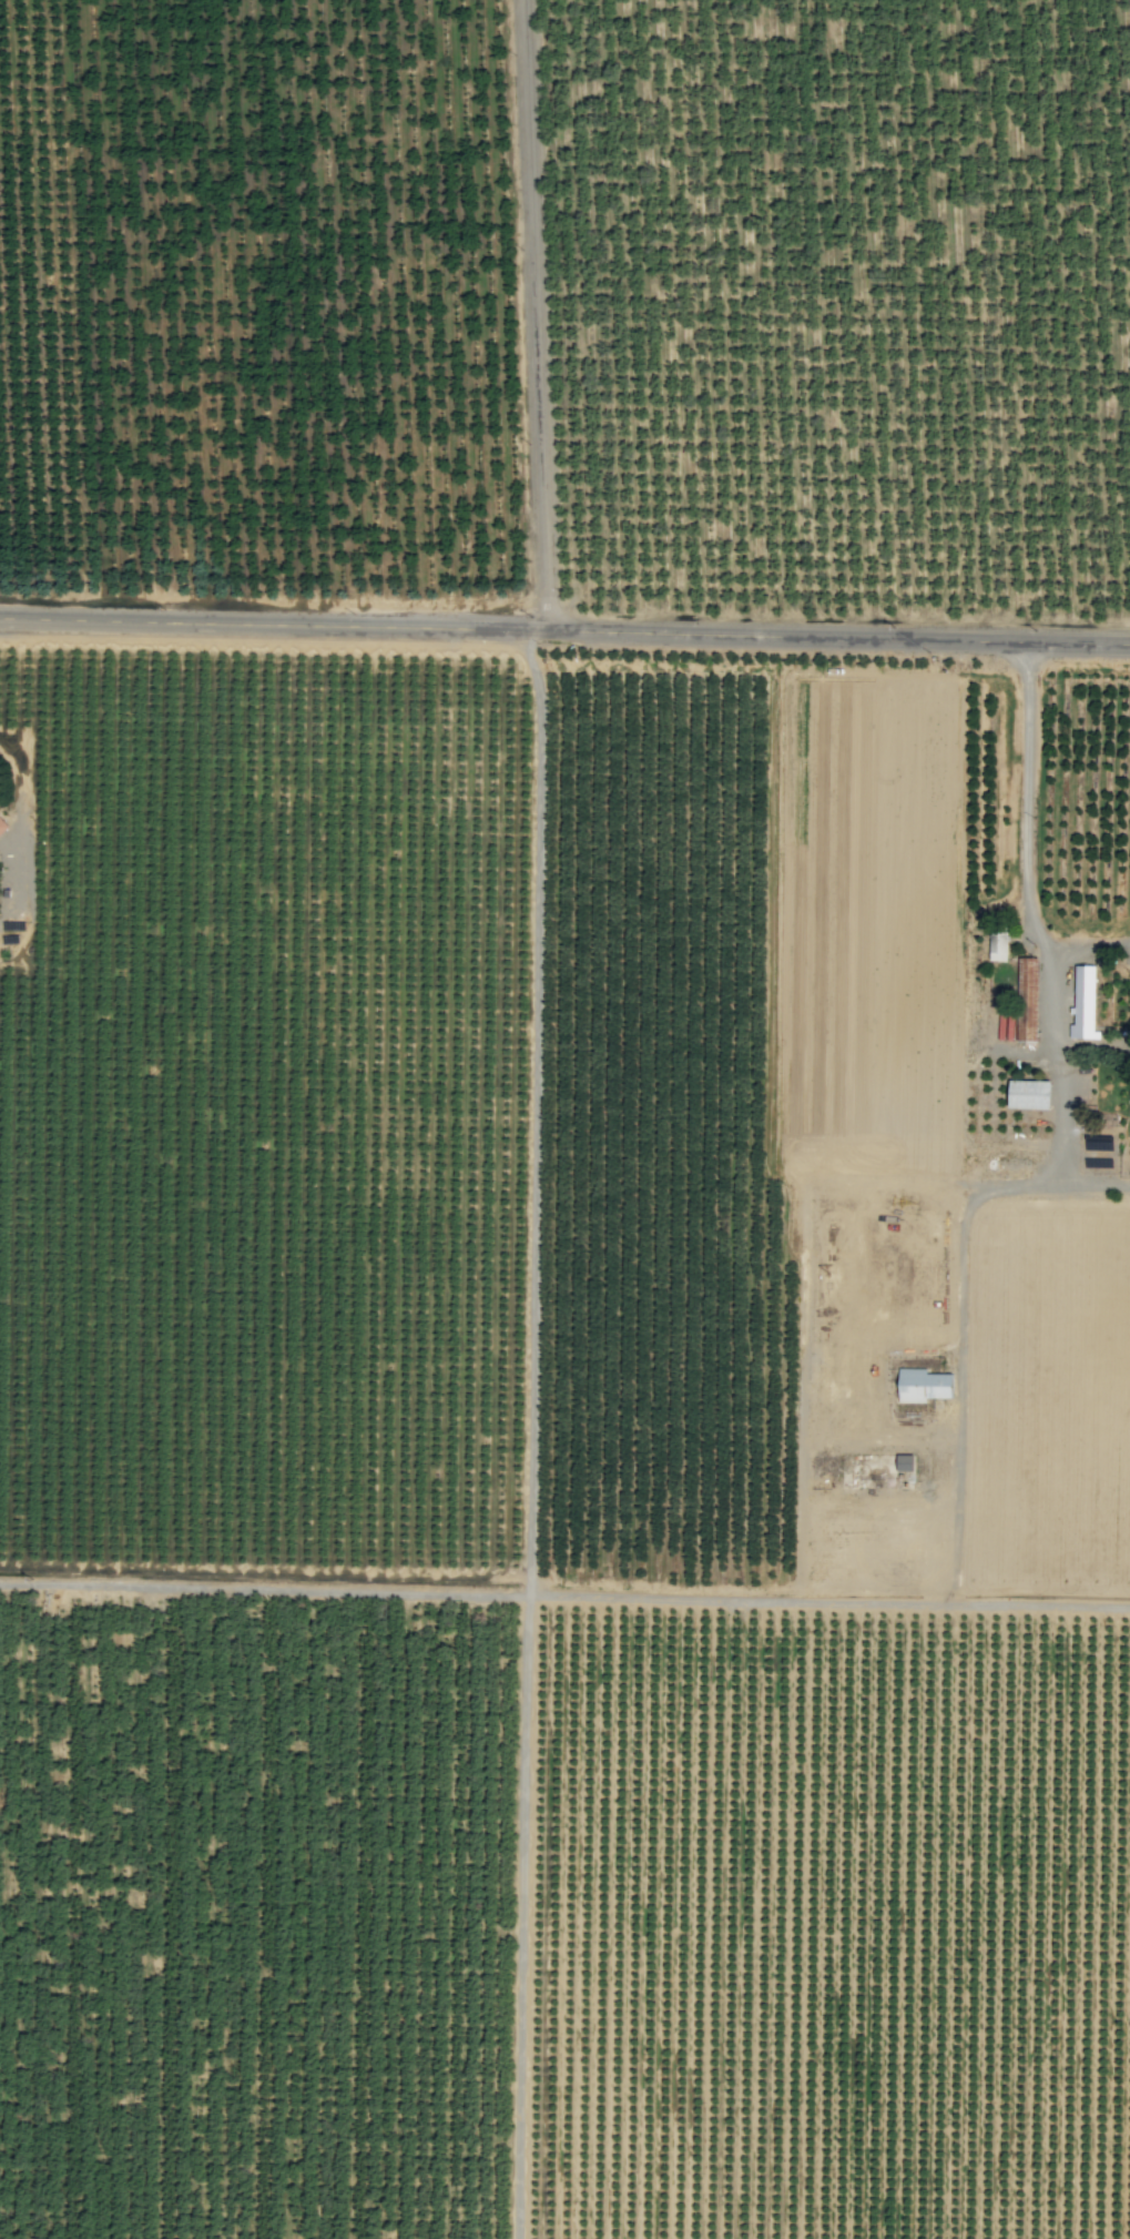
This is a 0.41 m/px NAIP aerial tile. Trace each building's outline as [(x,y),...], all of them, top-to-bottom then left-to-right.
[(0,835),(9,826),(0,817),(0,839),(0,835)] [(1075,1008),(1073,1008),(1073,1024),(1069,1024),(1069,1038),(1094,1039),(1096,965),(1076,965),(1075,1008)] [(1019,1021),(1037,1021),(1038,982),(1028,982),(1027,994),(1019,994),(1019,1021)] [(1054,1080),(1011,1079),(1010,1108),(1053,1109),(1054,1080)] [(927,1403),(927,1398),(955,1398),(956,1373),(928,1373),(928,1369),(899,1368),(898,1403),(927,1403)]
